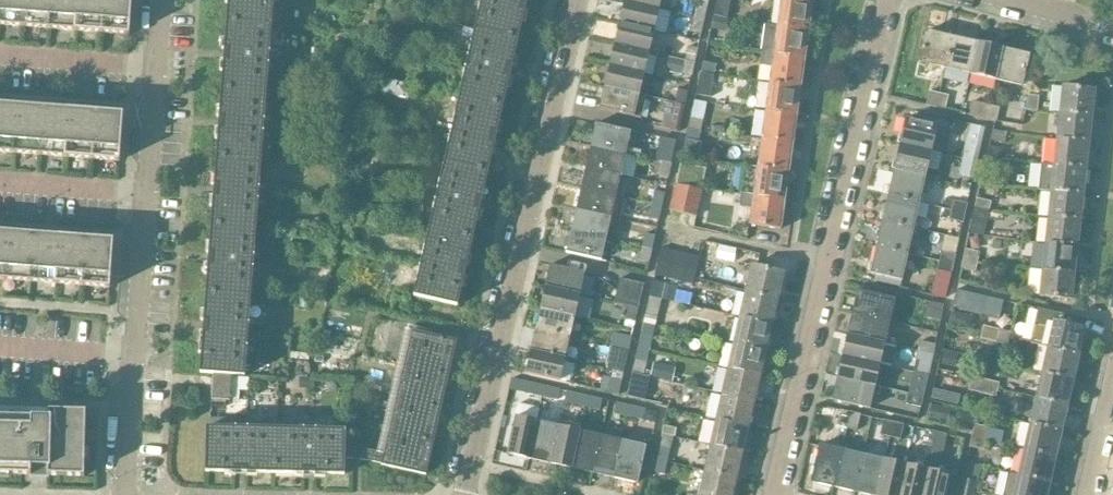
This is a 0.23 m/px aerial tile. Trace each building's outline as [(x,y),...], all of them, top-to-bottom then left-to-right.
[(131,0),(0,0),(0,25),(129,35),(131,0)] [(272,0),(228,0),(226,21),(270,25),(272,0)] [(526,6),(499,0),(481,0),(475,30),(518,40),(526,6)] [(624,3),(658,11),(660,0),(625,0),(624,3)] [(707,0),(697,0),(693,19),(702,21),(707,0)] [(732,0),(718,0),(714,19),(725,21),(725,19),(727,20),(732,0)] [(812,2),(794,0),(782,0),(778,28),(807,32),(812,2)] [(653,32),(658,11),(624,3),(619,25),(653,32)] [(700,33),(702,21),(693,19),(690,30),(700,33)] [(723,31),(725,21),(714,19),(712,28),(723,31)] [(268,59),(270,25),(226,21),(224,55),(268,59)] [(657,42),(659,34),(653,32),(619,25),(614,46),(648,54),(651,41),(657,42)] [(803,60),(807,32),(778,28),(765,26),(761,54),(803,60)] [(510,73),(518,40),(475,30),(467,63),(510,73)] [(945,69),(951,39),(926,33),(919,63),(945,69)] [(970,75),(977,44),(951,39),(945,69),(970,75)] [(995,81),(1002,50),(977,44),(970,75),(995,81)] [(643,75),(648,54),(614,46),(609,67),(643,75)] [(693,64),(696,49),(687,47),(683,62),(693,64)] [(1022,87),(1029,56),(1002,50),(995,81),(1022,87)] [(799,89),(803,60),(761,54),(760,65),(773,67),(770,84),(799,89)] [(265,93),(268,59),(224,55),(221,89),(265,93)] [(669,59),(667,69),(681,73),(681,72),(690,74),(693,64),(683,62),(669,59)] [(503,106),(510,73),(467,63),(459,96),(503,106)] [(712,76),(715,66),(704,63),(701,74),(712,76)] [(638,96),(643,75),(609,67),(604,88),(638,96)] [(708,95),(712,76),(701,74),(697,93),(708,95)] [(381,78),(377,92),(405,99),(408,85),(381,78)] [(795,117),(799,89),(770,84),(766,112),(795,117)] [(645,97),(638,96),(604,88),(599,110),(640,119),(645,97)] [(683,106),(686,92),(670,88),(666,102),(683,106)] [(1091,118),(1094,91),(1062,88),(1059,114),(1091,118)] [(263,127),(265,93),(221,89),(218,123),(263,127)] [(936,108),(939,95),(928,93),(925,106),(936,108)] [(939,95),(936,108),(944,110),(947,97),(939,95)] [(1037,112),(1038,96),(1028,95),(1024,110),(1037,112)] [(495,139),(503,106),(459,96),(452,129),(495,139)] [(677,129),(683,106),(666,102),(664,114),(671,116),(668,127),(677,129)] [(971,102),(968,116),(986,120),(989,106),(971,102)] [(123,113),(0,104),(0,152),(119,161),(123,113)] [(996,122),(999,108),(989,106),(986,120),(996,122)] [(791,146),(795,117),(766,112),(762,141),(791,146)] [(1088,143),(1091,118),(1059,114),(1057,140),(1088,143)] [(700,132),(702,122),(691,119),(688,130),(700,132)] [(930,153),(936,126),(906,119),(900,146),(930,153)] [(260,160),(263,127),(218,123),(216,157),(260,160)] [(633,145),(636,135),(596,125),(591,147),(624,155),(627,144),(633,145)] [(976,163),(984,129),(971,126),(963,160),(976,163)] [(487,172),(495,139),(452,129),(444,162),(487,172)] [(697,143),(700,132),(688,130),(686,140),(697,143)] [(371,131),(368,142),(379,144),(381,133),(371,131)] [(1003,142),(1005,134),(992,131),(990,139),(1003,142)] [(662,139),(656,162),(660,163),(669,165),(673,149),(675,142),(662,139)] [(1085,169),(1088,143),(1057,140),(1054,166),(1085,169)] [(787,173),(791,146),(762,141),(758,169),(787,173)] [(925,178),(930,153),(900,146),(894,171),(925,178)] [(620,176),(624,155),(591,147),(586,168),(620,176)] [(1000,159),(1002,151),(988,147),(986,156),(1000,159)] [(997,170),(1000,159),(986,156),(984,166),(997,170)] [(257,195),(260,160),(216,157),(213,191),(257,195)] [(974,173),(976,163),(963,160),(961,170),(974,173)] [(480,205),(487,172),(444,162),(436,195),(480,205)] [(666,178),(669,165),(660,163),(657,176),(666,178)] [(1085,169),(1054,166),(1041,164),(1038,190),(1051,192),(1082,195),(1085,169)] [(787,173),(758,169),(745,167),(741,196),(783,202),(787,173)] [(615,197),(620,176),(586,168),(581,189),(615,197)] [(919,203),(925,178),(894,171),(888,196),(919,203)] [(688,189),(690,178),(678,175),(675,186),(688,189)] [(695,216),(701,192),(688,189),(675,186),(669,210),(695,216)] [(610,218),(615,197),(581,189),(576,210),(610,218)] [(255,229),(257,195),(213,191),(210,225),(255,229)] [(659,207),(662,194),(653,192),(650,205),(659,207)] [(1079,221),(1082,195),(1051,192),(1048,218),(1079,221)] [(472,238),(480,205),(436,195),(429,228),(472,238)] [(779,231),(783,202),(741,196),(739,208),(752,210),(750,226),(779,231)] [(913,229),(919,203),(888,196),(882,222),(913,229)] [(964,214),(966,205),(945,200),(943,209),(964,214)] [(986,213),(988,203),(976,200),(973,210),(986,213)] [(656,220),(659,207),(650,205),(647,218),(656,220)] [(962,223),(964,214),(943,209),(941,218),(962,223)] [(605,239),(610,218),(576,210),(571,231),(605,239)] [(981,236),(986,213),(973,210),(968,233),(981,236)] [(1076,247),(1079,221),(1048,218),(1045,244),(1076,247)] [(907,255),(913,229),(882,222),(876,247),(907,255)] [(252,263),(255,229),(210,225),(208,259),(252,263)] [(464,272),(472,238),(429,228),(421,262),(464,272)] [(113,240),(0,231),(0,279),(109,288),(113,240)] [(600,262),(605,239),(571,231),(566,254),(600,262)] [(649,250),(652,237),(643,235),(640,248),(649,250)] [(942,253),(940,262),(952,265),(954,256),(957,247),(944,244),(942,253)] [(1073,273),(1076,247),(1045,244),(1042,270),(1073,273)] [(901,280),(907,255),(876,247),(870,273),(901,280)] [(646,263),(649,250),(640,248),(637,260),(646,263)] [(693,284),(698,257),(659,249),(653,276),(693,284)] [(976,263),(978,253),(966,250),(963,260),(976,263)] [(250,296),(252,263),(208,259),(205,293),(250,296)] [(974,272),(976,263),(963,260),(961,269),(974,272)] [(456,306),(464,272),(421,262),(413,296),(456,306)] [(950,274),(952,265),(940,262),(937,272),(950,274)] [(579,296),(584,274),(551,266),(546,288),(579,296)] [(778,298),(783,273),(752,266),(746,291),(778,298)] [(1070,300),(1073,273),(1042,270),(1039,297),(1070,300)] [(637,309),(642,284),(617,279),(612,303),(637,309)] [(659,300),(663,284),(652,282),(648,298),(659,300)] [(574,317),(579,296),(546,288),(541,309),(574,317)] [(772,324),(778,298),(746,291),(740,317),(772,324)] [(889,323),(894,301),(857,292),(852,315),(889,323)] [(246,336),(250,296),(205,293),(202,333),(246,336)] [(650,338),(659,300),(648,298),(639,336),(650,338)] [(634,323),(637,310),(625,307),(622,320),(625,321),(634,323)] [(939,322),(941,311),(928,308),(926,319),(939,322)] [(569,338),(574,317),(541,309),(536,330),(569,338)] [(1038,309),(1030,344),(1047,347),(1078,355),(1084,329),(1074,326),(1076,318),(1038,309)] [(884,344),(889,323),(852,315),(847,336),(884,344)] [(766,349),(772,324),(740,317),(734,342),(766,349)] [(995,342),(998,330),(984,327),(981,339),(995,342)] [(564,359),(569,338),(536,330),(531,351),(564,359)] [(1008,345),(1010,333),(998,330),(995,342),(1008,345)] [(448,375),(455,342),(411,331),(403,364),(448,375)] [(243,376),(246,336),(202,333),(199,373),(212,374),(232,375),(243,376)] [(627,352),(630,338),(612,334),(609,348),(616,349),(627,352)] [(647,351),(650,338),(639,336),(636,349),(647,351)] [(879,366),(884,344),(847,336),(843,357),(879,366)] [(760,374),(766,349),(734,342),(728,368),(760,374)] [(931,355),(934,344),(921,342),(918,352),(931,355)] [(1072,381),(1078,355),(1047,347),(1041,374),(1072,381)] [(625,359),(627,352),(616,349),(615,357),(625,359)] [(644,364),(647,351),(636,349),(633,362),(644,364)] [(573,367),(563,365),(564,359),(531,351),(526,372),(525,372),(524,373),(564,382),(564,381),(570,380),(573,367)] [(926,376),(931,355),(918,352),(914,373),(926,376)] [(942,353),(940,365),(952,367),(955,356),(942,353)] [(874,387),(879,366),(843,357),(838,379),(874,387)] [(636,401),(644,364),(633,362),(625,398),(636,401)] [(440,408),(448,375),(403,364),(395,398),(440,408)] [(754,401),(760,374),(728,368),(722,394),(754,401)] [(921,398),(926,376),(914,373),(909,395),(921,398)] [(229,401),(232,375),(212,374),(210,400),(229,401)] [(1066,406),(1072,381),(1041,374),(1035,399),(1066,406)] [(618,393),(620,381),(606,377),(603,390),(618,393)] [(984,394),(987,382),(973,378),(970,390),(984,394)] [(869,409),(874,387),(838,379),(833,401),(869,409)] [(997,397),(1000,385),(987,382),(984,394),(997,397)] [(542,399),(545,388),(532,385),(530,396),(542,399)] [(555,402),(558,390),(545,388),(542,399),(555,402)] [(933,391),(931,400),(956,405),(958,397),(933,391)] [(585,409),(587,397),(575,394),(572,406),(585,409)] [(749,425),(754,401),(722,394),(717,418),(749,425)] [(909,395),(907,404),(919,407),(921,398),(909,395)] [(598,411),(600,400),(587,397),(585,409),(598,411)] [(432,441),(440,408),(395,398),(388,431),(432,441)] [(1060,432),(1066,406),(1035,399),(1029,425),(1060,432)] [(628,418),(630,407),(617,404),(615,415),(628,418)] [(931,405),(928,420),(946,424),(949,410),(931,405)] [(640,421),(643,410),(630,407),(628,418),(640,421)] [(85,411),(0,409),(0,474),(84,476),(85,411)] [(846,428),(850,412),(840,410),(836,426),(846,428)] [(857,431),(861,415),(850,412),(846,428),(857,431)] [(529,459),(537,422),(515,417),(506,454),(529,459)] [(743,452),(749,425),(717,418),(711,445),(743,452)] [(571,468),(579,432),(581,423),(560,419),(558,427),(550,463),(571,468)] [(889,437),(893,422),(883,420),(879,435),(889,437)] [(550,463),(558,427),(537,422),(529,459),(550,463)] [(900,440),(903,425),(893,422),(889,437),(900,440)] [(1000,444),(1002,433),(974,425),(971,437),(985,440),(1000,444)] [(1054,457),(1060,432),(1029,425),(1024,450),(1054,457)] [(664,426),(662,434),(673,437),(675,437),(676,429),(664,426)] [(240,472),(241,428),(206,427),(205,471),(240,472)] [(274,473),(275,429),(241,428),(240,472),(274,473)] [(308,474),(309,429),(275,429),(274,473),(308,474)] [(343,474),(344,430),(309,429),(308,474),(343,474)] [(932,447),(936,432),(925,430),(922,445),(932,447)] [(425,475),(432,441),(388,431),(380,465),(425,475)] [(592,473),(601,437),(579,432),(571,468),(592,473)] [(942,450),(946,434),(936,432),(932,447),(942,450)] [(662,434),(659,447),(671,449),(673,437),(662,434)] [(614,478),(622,442),(601,437),(592,473),(614,478)] [(982,452),(985,440),(971,437),(968,448),(982,452)] [(636,483),(645,447),(622,442),(614,478),(636,483)] [(737,477),(743,452),(711,445),(705,470),(737,477)] [(832,487),(841,450),(819,445),(810,482),(832,487)] [(668,462),(671,449),(659,447),(656,459),(668,462)] [(854,492),(862,455),(841,450),(832,487),(854,492)] [(1049,483),(1054,457),(1024,450),(1018,476),(1049,483)] [(884,460),(862,455),(854,492),(866,494),(876,494),(884,460)] [(664,476),(668,462),(656,459),(653,473),(664,476)] [(905,465),(884,460),(876,494),(898,494),(905,465)] [(921,494),(944,494),(948,476),(954,477),(957,467),(929,460),(927,470),(921,494)] [(965,462),(963,472),(978,476),(980,465),(965,462)] [(927,470),(905,465),(898,494),(921,494),(927,470)] [(737,477),(705,470),(699,494),(733,494),(737,477)] [(1003,494),(1046,494),(1049,483),(1018,476),(1007,473),(1003,494)] [(975,483),(961,480),(958,494),(972,494),(975,483)]
